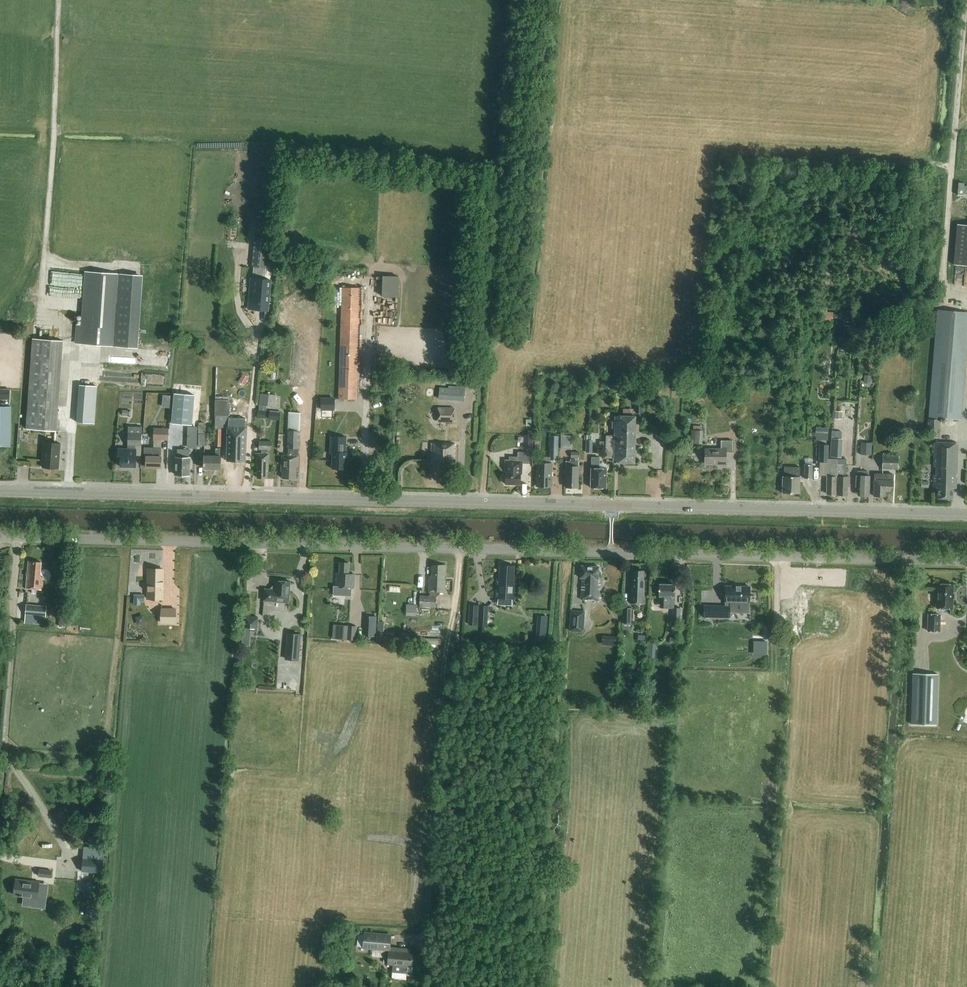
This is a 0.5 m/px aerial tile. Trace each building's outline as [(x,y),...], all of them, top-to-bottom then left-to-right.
[(256,235),(270,236),(271,224),(257,223),(256,235)] [(966,266),(966,225),(956,224),(952,265),(966,266)] [(288,235),(287,245),(299,245),(299,235),(288,235)] [(253,267),(251,284),(249,284),(248,293),(250,293),(250,300),(252,300),(252,306),(260,306),(268,307),(270,293),(268,293),(269,291),(264,290),(265,279),(273,280),(274,269),(266,268),(269,238),(255,237),(252,267),(253,267)] [(230,261),(241,261),(242,249),(230,249),(230,261)] [(140,276),(85,272),(82,325),(77,324),(75,343),(135,347),(140,276)] [(398,296),(398,275),(381,275),(380,296),(398,296)] [(339,399),(357,400),(360,288),(342,288),(339,399)] [(937,311),(929,417),(960,420),(966,331),(966,313),(937,311)] [(853,326),(843,325),(843,334),(852,334),(853,326)] [(249,378),(243,374),(240,378),(246,382),(249,378)] [(79,385),(77,423),(95,424),(97,387),(79,385)] [(439,399),(464,401),(465,389),(440,387),(439,399)] [(9,390),(0,389),(0,399),(9,400),(9,390)] [(171,424),(192,425),(194,394),(174,392),(171,424)] [(259,406),(260,406),(259,411),(258,411),(257,418),(265,418),(266,406),(275,407),(276,395),(260,394),(259,406)] [(56,431),(58,401),(29,398),(26,429),(56,431)] [(334,410),(334,399),(321,399),(321,410),(334,410)] [(229,400),(216,400),(215,427),(215,447),(221,447),(221,428),(227,428),(226,461),(245,462),(246,428),(245,428),(245,419),(228,418),(229,400)] [(11,447),(11,419),(11,407),(0,406),(0,447),(11,447)] [(454,408),(438,408),(437,422),(453,423),(454,408)] [(268,417),(280,418),(281,411),(270,409),(268,417)] [(834,411),(834,419),(841,419),(842,412),(834,411)] [(288,449),(288,456),(282,455),(281,467),(283,467),(282,479),(296,479),(296,468),(298,468),(299,456),(298,456),(299,449),(301,413),(289,412),(287,449),(288,449)] [(613,463),(634,463),(635,417),(615,416),(614,422),(612,422),(612,429),(614,429),(614,436),(606,436),(605,458),(614,458),(613,463)] [(927,438),(939,438),(940,420),(928,419),(927,438)] [(204,456),(205,456),(206,423),(199,423),(198,457),(204,457),(204,456)] [(187,446),(195,446),(196,427),(188,426),(187,446)] [(128,427),(128,449),(117,449),(117,458),(120,459),(120,467),(135,467),(136,456),(141,456),(141,427),(128,427)] [(154,428),(153,440),(168,440),(168,428),(154,428)] [(816,440),(827,440),(828,429),(816,428),(816,440)] [(690,443),(702,444),(703,431),(691,430),(690,443)] [(525,448),(532,448),(533,431),(528,431),(528,435),(525,435),(525,448)] [(830,457),(841,458),(843,439),(842,439),(842,432),(832,431),(830,457)] [(561,449),(571,449),(571,432),(561,432),(561,449)] [(557,461),(558,436),(550,436),(549,458),(544,458),(543,463),(537,463),(537,472),(536,473),(536,477),(537,479),(537,487),(551,487),(551,461),(557,461)] [(330,437),(330,452),(332,452),(332,469),(346,469),(347,453),(345,453),(346,437),(330,437)] [(726,465),(726,453),(732,453),(732,441),(721,441),(721,450),(704,450),(704,464),(717,464),(717,465),(726,465)] [(267,450),(271,450),(271,442),(259,442),(259,450),(262,450),(262,454),(256,454),(255,467),(257,467),(257,478),(266,478),(266,470),(268,470),(269,454),(267,454),(267,450)] [(860,455),(871,456),(872,443),(860,443),(860,455)] [(952,488),(956,488),(957,443),(934,443),(933,488),(937,488),(937,498),(952,499),(952,488)] [(60,445),(44,444),(42,468),(59,469),(60,445)] [(446,466),(455,466),(455,445),(431,444),(431,463),(433,463),(432,477),(446,478),(446,466)] [(835,485),(836,460),(827,459),(828,445),(819,445),(819,462),(828,462),(827,477),(826,494),(835,494),(835,485)] [(161,468),(161,448),(144,447),(144,457),(146,457),(146,467),(161,468)] [(204,456),(204,457),(203,469),(220,470),(220,456),(220,448),(215,448),(215,456),(205,456),(204,456)] [(189,465),(190,465),(190,458),(189,458),(189,450),(177,450),(177,458),(176,457),(176,475),(189,476),(189,465)] [(506,474),(505,475),(504,476),(503,477),(503,479),(504,482),(505,482),(505,484),(520,485),(520,474),(522,474),(522,464),(529,464),(530,453),(517,452),(517,457),(509,456),(509,460),(505,460),(504,473),(506,474)] [(898,469),(898,456),(882,455),(882,469),(898,469)] [(606,469),(599,469),(599,458),(592,458),(591,469),(590,488),(606,488),(606,469)] [(566,462),(566,466),(565,487),(578,488),(578,466),(578,462),(576,462),(575,462),(575,460),(570,460),(570,462),(566,462)] [(836,460),(835,485),(838,485),(837,495),(847,496),(847,487),(849,487),(850,477),(845,477),(846,460),(836,460)] [(812,479),(812,465),(804,465),(804,479),(812,479)] [(782,493),(799,494),(799,478),(799,467),(784,467),(783,477),(782,493)] [(857,471),(857,476),(856,476),(855,487),(858,487),(858,496),(869,496),(870,476),(868,476),(868,471),(857,471)] [(885,491),(892,492),(893,475),(874,474),(873,496),(885,497),(885,491)] [(41,562),(28,562),(26,588),(25,588),(25,589),(32,589),(32,594),(36,594),(36,590),(42,590),(43,578),(40,577),(41,562)] [(337,583),(337,586),(333,586),(333,595),(345,596),(346,591),(348,591),(348,588),(354,588),(355,574),(348,574),(349,563),(340,563),(339,574),(337,574),(337,583)] [(445,593),(446,566),(432,565),(431,576),(429,576),(428,592),(429,592),(429,596),(420,596),(419,607),(435,607),(436,596),(437,596),(439,594),(439,593),(445,593)] [(500,566),(499,578),(497,578),(496,598),(516,600),(516,584),(513,584),(514,566),(500,566)] [(580,599),(599,600),(600,585),(597,585),(598,567),(581,566),(580,578),(582,578),(580,599)] [(162,599),(163,570),(148,569),(147,599),(162,599)] [(631,582),(630,596),(630,604),(645,604),(645,596),(644,596),(645,571),(632,571),(631,582)] [(289,591),(290,582),(275,581),(274,587),(271,590),(264,589),(263,601),(266,601),(267,603),(268,604),(269,605),(271,605),(273,605),(274,603),(275,602),(288,603),(289,591)] [(673,609),(674,585),(667,585),(665,583),(662,583),(660,585),(659,585),(659,596),(660,596),(660,608),(672,608),(672,621),(681,621),(681,609),(673,609)] [(952,609),(953,585),(937,584),(936,608),(952,609)] [(714,606),(714,617),(729,618),(729,613),(749,613),(749,603),(749,587),(725,586),(725,606),(714,606)] [(26,615),(25,623),(36,623),(36,616),(45,617),(46,607),(26,605),(26,615)] [(477,626),(487,626),(488,606),(478,605),(477,626)] [(160,624),(176,624),(176,608),(160,608),(160,624)] [(622,623),(632,624),(632,608),(623,608),(622,623)] [(569,631),(584,632),(585,611),(571,610),(569,631)] [(940,632),(940,615),(928,615),(927,631),(940,632)] [(243,616),(242,630),(257,632),(258,617),(243,616)] [(536,639),(546,640),(547,625),(537,624),(536,639)] [(337,637),(337,640),(355,641),(356,626),(338,625),(337,634),(337,637)] [(365,628),(365,637),(375,637),(376,629),(365,628)] [(285,660),(299,661),(301,634),(287,633),(285,660)] [(655,658),(656,644),(648,643),(647,658),(655,658)] [(936,726),(938,675),(913,674),(911,725),(936,726)] [(83,858),(82,872),(102,874),(103,860),(83,858)] [(38,877),(51,878),(52,871),(38,869),(38,877)] [(16,880),(15,889),(14,895),(24,896),(23,899),(46,902),(48,884),(40,883),(16,880)] [(364,932),(363,940),(359,939),(359,948),(389,951),(388,965),(393,965),(392,973),(407,974),(407,966),(411,967),(412,955),(411,955),(412,949),(390,947),(391,935),(364,932)]
